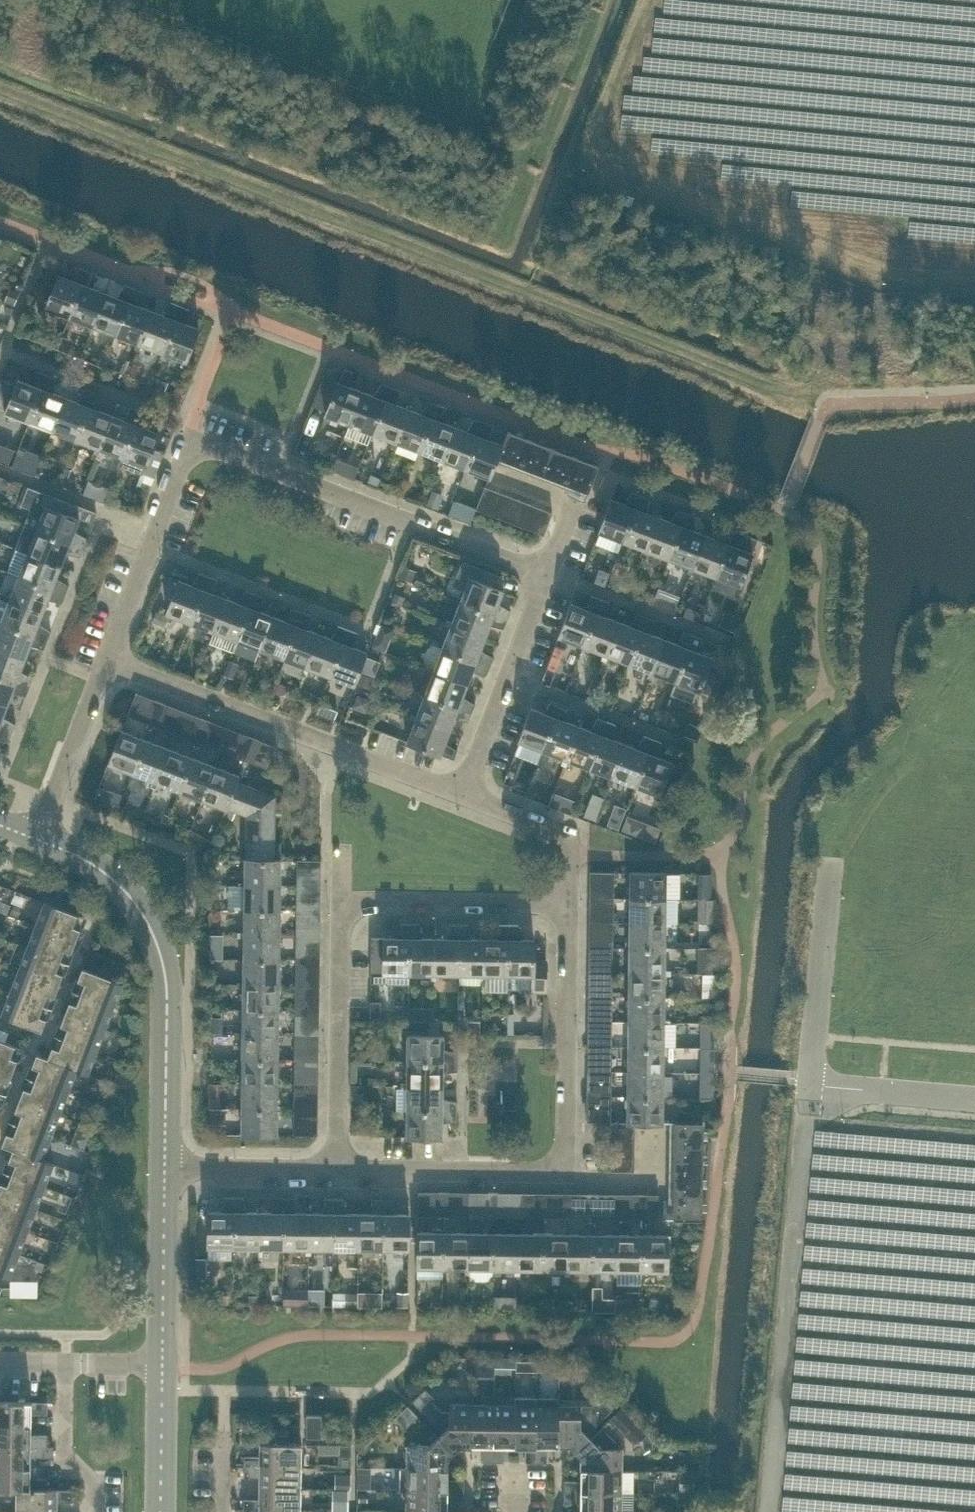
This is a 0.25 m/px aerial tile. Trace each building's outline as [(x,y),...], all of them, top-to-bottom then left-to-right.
[(70,315),(88,268),(79,265),(72,278),(60,273),(59,272),(46,307),(47,307),(45,312),(47,313),(50,307),(70,315)] [(93,286),(97,272),(88,268),(70,315),(91,323),(89,329),(91,329),(106,291),(93,286)] [(116,333),(134,286),(125,283),(118,296),(106,291),(91,329),(93,330),(95,325),(116,333)] [(140,304),(143,290),(134,286),(116,333),(137,341),(135,346),(137,347),(152,309),(140,304)] [(163,351),(181,304),(171,300),(164,313),(152,309),(137,347),(140,348),(142,343),(163,351)] [(186,322),(190,307),(181,304),(163,351),(183,358),(181,364),(183,365),(185,360),(186,360),(199,326),(198,326),(186,322)] [(350,385),(354,370),(345,367),(340,380),(324,374),(313,404),(327,409),(325,414),(327,414),(327,413),(348,422),(346,427),(348,428),(363,389),(350,385)] [(30,420),(48,373),(39,369),(32,382),(20,378),(20,377),(19,377),(5,411),(7,412),(5,416),(7,417),(9,412),(30,420)] [(54,391),(57,377),(48,373),(30,420),(51,428),(49,434),(51,434),(66,396),(54,391)] [(373,431),(391,385),(382,381),(375,394),(363,389),(348,428),(350,429),(352,423),(373,431)] [(397,402),(400,388),(391,385),(373,431),(394,439),(392,445),(395,446),(409,407),(397,402)] [(77,438),(95,391),(86,388),(79,401),(66,396),(51,434),(54,435),(56,430),(77,438)] [(100,409),(103,394),(95,391),(77,438),(97,446),(95,451),(98,452),(113,413),(100,409)] [(420,449),(438,402),(429,399),(421,412),(409,407),(395,446),(397,447),(399,441),(420,449)] [(444,420),(447,406),(438,402),(420,449),(441,457),(439,463),(441,464),(456,425),(444,420)] [(141,409),(139,408),(131,405),(125,418),(113,413),(98,452),(100,453),(102,448),(123,456),(141,409)] [(146,427),(150,412),(141,409),(123,456),(120,463),(143,472),(146,465),(149,459),(159,463),(164,450),(154,446),(159,431),(158,431),(146,427)] [(466,467),(484,420),(475,417),(468,430),(456,425),(441,464),(443,465),(445,459),(466,467)] [(490,438),(493,424),(484,420),(466,467),(486,475),(484,480),(487,481),(489,476),(490,477),(498,455),(499,455),(503,443),(490,438)] [(521,464),(531,438),(509,430),(503,443),(499,455),(521,464)] [(544,473),(554,447),(531,438),(521,464),(544,473)] [(567,482),(577,456),(554,447),(544,473),(567,482)] [(19,468),(23,458),(17,455),(13,465),(19,468)] [(590,490),(600,464),(577,456),(567,482),(590,490)] [(353,472),(357,461),(348,458),(344,469),(353,472)] [(377,486),(380,477),(372,474),(369,483),(377,486)] [(88,481),(83,493),(102,500),(104,500),(104,499),(107,492),(108,489),(88,481)] [(23,503),(22,503),(32,507),(30,512),(42,516),(37,528),(84,546),(87,537),(74,530),(79,518),(80,518),(80,517),(70,513),(74,503),(29,485),(26,492),(25,497),(23,503)] [(497,489),(487,485),(486,485),(477,507),(488,512),(497,489)] [(508,493),(499,490),(497,489),(488,512),(500,516),(508,493)] [(624,539),(642,493),(632,489),(626,502),(613,498),(614,497),(612,497),(599,531),(601,531),(599,536),(601,537),(603,532),(624,539)] [(511,520),(519,498),(508,493),(500,516),(511,520)] [(647,510),(651,496),(642,493),(624,539),(645,547),(643,553),(645,554),(660,515),(647,510)] [(522,525),(531,502),(519,498),(511,520),(522,525)] [(533,529),(542,506),(531,502),(522,525),(533,529)] [(545,533),(553,511),(542,506),(533,529),(545,533)] [(670,557),(688,510),(679,507),(672,520),(660,515),(645,554),(647,554),(649,549),(670,557)] [(693,528),(697,514),(688,510),(670,557),(691,565),(689,570),(691,571),(706,533),(693,528)] [(27,524),(18,547),(23,549),(30,552),(62,564),(67,552),(80,555),(84,546),(37,528),(27,524)] [(717,575),(734,528),(725,525),(719,538),(706,533),(691,571),(694,572),(696,567),(717,575)] [(734,528),(717,575),(737,583),(740,584),(758,537),(734,528)] [(8,570),(19,575),(20,574),(22,575),(66,592),(70,583),(57,576),(62,564),(30,552),(23,549),(18,547),(17,547),(8,570)] [(596,565),(600,554),(592,551),(588,562),(596,565)] [(493,584),(497,573),(463,560),(454,583),(467,587),(462,600),(499,614),(508,618),(512,608),(499,602),(504,590),(505,589),(493,584)] [(412,581),(416,569),(405,564),(401,576),(412,581)] [(191,621),(209,574),(199,570),(193,583),(181,579),(181,578),(180,578),(166,612),(168,613),(166,617),(168,618),(170,613),(191,621)] [(5,595),(13,598),(44,610),(49,598),(62,601),(66,592),(22,575),(20,574),(19,575),(12,595),(0,590),(0,593),(5,595)] [(214,592),(218,578),(209,574),(191,621),(212,629),(210,634),(212,635),(227,597),(214,592)] [(237,639),(256,592),(246,588),(239,601),(227,597),(212,635),(214,636),(216,631),(237,639)] [(261,609),(264,595),(256,592),(237,639),(259,647),(257,652),(259,653),(274,614),(261,609)] [(10,600),(2,620),(48,638),(52,629),(39,623),(44,610),(13,598),(5,595),(0,593),(0,596),(10,600)] [(584,644),(602,597),(593,594),(586,607),(573,602),(573,601),(572,601),(559,635),(560,636),(558,640),(561,641),(563,636),(584,644)] [(607,615),(611,601),(602,597),(584,644),(605,652),(602,658),(605,658),(620,620),(607,615)] [(508,618),(499,614),(462,600),(454,621),(448,619),(447,621),(486,636),(491,623),(505,627),(508,618)] [(284,657),(302,610),(293,606),(286,619),(274,614),(259,653),(261,654),(263,649),(284,657)] [(302,610),(284,657),(305,665),(303,670),(305,671),(320,632),(308,627),(311,614),(311,613),(302,610)] [(736,629),(741,616),(725,610),(720,624),(736,629)] [(630,662),(648,615),(639,612),(632,625),(620,620),(605,658),(607,659),(609,654),(630,662)] [(653,633),(657,619),(648,615),(630,662),(651,670),(648,675),(651,676),(666,638),(653,633)] [(48,638),(2,620),(0,625),(0,647),(26,657),(31,644),(45,648),(48,638)] [(481,648),(486,636),(447,621),(447,623),(452,625),(444,646),(490,664),(494,655),(481,648)] [(330,674),(348,628),(339,624),(332,637),(320,632),(305,671),(307,672),(309,666),(330,674)] [(354,645),(357,631),(348,628),(330,674),(351,682),(349,688),(352,689),(354,684),(355,684),(368,650),(367,650),(354,645)] [(676,680),(694,633),(685,630),(678,643),(666,638),(651,676),(653,677),(655,672),(676,680)] [(699,651),(703,637),(694,633),(676,680),(696,687),(694,693),(696,694),(698,689),(699,689),(713,655),(711,655),(699,651)] [(386,651),(389,642),(378,638),(375,647),(386,651)] [(556,644),(545,671),(554,675),(564,647),(556,644)] [(487,674),(490,664),(444,646),(436,668),(430,665),(429,668),(468,683),(473,670),(487,674)] [(26,657),(0,647),(0,674),(30,685),(34,676),(21,669),(26,657)] [(233,677),(239,662),(230,658),(224,673),(233,677)] [(374,674),(379,662),(369,658),(365,670),(374,674)] [(463,695),(468,683),(429,668),(429,670),(434,672),(426,693),(472,711),(476,702),(463,695)] [(369,686),(373,677),(362,672),(358,682),(369,686)] [(30,685),(0,674),(0,700),(8,703),(13,691),(27,694),(30,685)] [(283,693),(287,683),(276,679),(272,689),(283,693)] [(309,699),(312,691),(300,686),(297,694),(309,699)] [(469,720),(472,711),(426,693),(418,714),(412,712),(412,714),(450,729),(455,717),(469,720)] [(156,698),(151,709),(161,713),(165,702),(156,698)] [(544,748),(562,702),(552,698),(546,711),(534,706),(533,705),(519,740),(520,740),(518,745),(521,746),(523,740),(544,748)] [(8,703),(0,700),(0,727),(12,732),(16,723),(3,716),(8,703)] [(161,713),(157,724),(193,738),(198,727),(202,716),(165,702),(161,713)] [(567,719),(571,705),(562,702),(544,748),(564,756),(562,762),(564,763),(579,724),(567,719)] [(157,724),(161,713),(151,709),(147,721),(157,724)] [(445,741),(450,729),(412,714),(411,716),(416,719),(409,737),(403,734),(402,737),(407,739),(407,740),(441,753),(442,752),(454,757),(458,748),(445,741)] [(198,727),(207,731),(211,720),(202,716),(198,727)] [(589,766),(607,720),(598,716),(592,729),(579,724),(564,763),(566,764),(569,758),(589,766)] [(239,756),(247,733),(211,720),(207,731),(203,742),(239,756)] [(613,737),(617,723),(607,720),(589,766),(610,774),(608,780),(610,781),(625,742),(613,737)] [(697,737),(702,726),(689,721),(685,732),(697,737)] [(12,732),(0,727),(0,739),(9,741),(12,732)] [(203,742),(207,731),(198,727),(193,738),(203,742)] [(123,729),(123,728),(122,728),(108,763),(109,763),(107,768),(110,769),(112,764),(133,772),(146,738),(123,729)] [(246,759),(254,736),(247,733),(239,756),(246,759)] [(635,784),(653,737),(644,734),(638,747),(625,742),(610,781),(612,782),(614,776),(635,784)] [(254,736),(246,759),(252,761),(260,738),(254,736)] [(659,755),(663,741),(653,737),(635,784),(656,792),(653,798),(656,799),(658,794),(659,794),(673,760),(671,759),(671,760),(659,755)] [(154,786),(169,747),(146,738),(133,772),(154,780),(152,785),(154,786)] [(260,738),(252,761),(267,767),(276,745),(260,738)] [(180,789),(192,756),(169,747),(154,786),(156,787),(158,781),(180,789)] [(200,804),(215,765),(192,756),(180,789),(200,797),(198,803),(200,804)] [(238,773),(215,765),(200,804),(203,805),(205,799),(225,807),(225,808),(226,808),(237,780),(240,773),(238,773)] [(275,812),(276,794),(237,780),(226,808),(224,813),(234,817),(236,810),(247,814),(247,841),(246,841),(246,857),(275,857),(275,851),(282,851),(282,841),(275,841),(275,812)] [(584,812),(587,804),(576,801),(574,808),(584,812)] [(239,880),(239,883),(281,883),(281,859),(282,859),(282,858),(275,858),(275,857),(246,857),(246,861),(246,863),(245,881),(239,880)] [(321,865),(298,865),(297,904),(309,904),(321,904),(321,865)] [(591,870),(591,891),(603,891),(615,891),(615,870),(591,870)] [(673,875),(673,872),(667,872),(667,871),(631,871),(631,872),(631,886),(627,886),(627,892),(631,892),(631,896),(666,897),(666,875),(673,875)] [(281,908),(281,883),(239,883),(239,885),(245,885),(245,908),(281,908)] [(603,901),(603,891),(591,891),(591,901),(603,901)] [(603,891),(603,901),(615,902),(615,891),(603,891)] [(666,919),(666,897),(631,896),(631,921),(673,921),(673,919),(666,919)] [(81,914),(56,905),(45,900),(37,924),(76,939),(83,920),(76,917),(78,914),(81,915),(81,914)] [(591,901),(590,940),(602,940),(614,940),(615,902),(603,901),(591,901)] [(19,915),(22,905),(14,902),(10,912),(19,915)] [(309,914),(309,904),(297,904),(297,914),(309,914)] [(309,904),(309,914),(321,914),(321,904),(309,904)] [(280,933),(281,908),(245,908),(245,930),(239,930),(239,933),(280,933)] [(309,914),(297,914),(296,953),(308,953),(320,954),(321,914),(309,914)] [(409,981),(409,972),(410,922),(400,921),(398,936),(372,936),(372,980),(409,981)] [(672,924),(673,921),(631,921),(630,946),(666,946),(666,924),(672,924)] [(421,936),(420,922),(410,922),(409,972),(432,972),(432,978),(434,978),(435,937),(421,936)] [(459,973),(460,922),(450,922),(448,937),(435,937),(434,978),(436,979),(436,972),(459,973)] [(471,937),(470,922),(460,922),(459,973),(481,973),(481,979),(484,979),(484,937),(471,937)] [(509,973),(510,923),(500,923),(498,937),(484,937),(484,979),(486,979),(486,973),(509,973)] [(521,938),(519,923),(510,923),(509,973),(533,973),(533,990),(547,990),(547,958),(535,958),(535,937),(534,937),(534,938),(521,938)] [(69,958),(76,939),(37,924),(28,946),(60,959),(61,955),(69,958)] [(280,958),(280,933),(239,933),(239,935),(245,935),(244,958),(280,958)] [(602,951),(602,940),(590,940),(590,950),(602,951)] [(602,940),(602,951),(614,951),(614,946),(614,940),(602,940)] [(59,962),(60,959),(28,946),(19,969),(59,984),(66,965),(59,962)] [(665,969),(666,946),(630,946),(630,971),(672,971),(672,969),(665,969)] [(590,950),(589,989),(601,990),(613,990),(614,951),(602,951),(590,950)] [(308,964),(308,953),(296,953),(296,964),(308,964)] [(308,953),(308,964),(320,964),(320,954),(308,953)] [(280,983),(280,958),(244,958),(244,980),(238,980),(238,982),(280,983)] [(308,964),(296,964),(296,1003),(308,1003),(320,1004),(320,964),(308,964)] [(114,1004),(123,981),(83,966),(75,985),(83,988),(81,992),(114,1004)] [(52,1003),(59,984),(19,969),(11,991),(43,1004),(44,1000),(52,1003)] [(672,974),(672,971),(630,971),(630,996),(665,996),(665,974),(672,974)] [(279,1008),(280,983),(238,982),(238,985),(244,985),(244,1008),(279,1008)] [(715,995),(715,987),(705,987),(705,995),(715,995)] [(601,1000),(601,990),(589,989),(589,1000),(601,1000)] [(601,990),(601,1000),(613,1000),(613,990),(601,990)] [(41,1007),(43,1004),(11,991),(2,1014),(42,1029),(49,1010),(41,1007)] [(105,1027),(114,1004),(81,992),(80,996),(72,993),(65,1012),(105,1027)] [(665,1019),(665,996),(630,996),(630,1021),(671,1021),(671,1019),(665,1019)] [(589,1000),(589,1040),(601,1040),(613,1040),(613,1000),(601,1000),(589,1000)] [(308,1014),(308,1003),(296,1003),(296,1014),(308,1014)] [(308,1003),(308,1014),(320,1014),(320,1004),(308,1003)] [(279,1033),(279,1008),(244,1008),(243,1030),(237,1030),(237,1032),(279,1033)] [(97,1049),(105,1027),(65,1012),(58,1030),(66,1033),(64,1037),(97,1049)] [(308,1014),(296,1014),(295,1053),(307,1053),(319,1054),(320,1014),(308,1014)] [(671,1024),(671,1021),(630,1021),(629,1046),(665,1046),(665,1023),(671,1024)] [(279,1058),(279,1033),(237,1032),(237,1035),(243,1035),(243,1057),(279,1058)] [(444,1035),(444,1034),(408,1034),(408,1035),(402,1035),(402,1037),(409,1038),(408,1059),(458,1060),(458,1050),(444,1048),(444,1035)] [(88,1071),(97,1049),(64,1037),(63,1041),(55,1038),(48,1056),(77,1067),(88,1071)] [(16,1044),(0,1038),(0,1064),(14,1069),(21,1051),(13,1048),(15,1045),(18,1046),(18,1045),(16,1044)] [(601,1050),(601,1040),(589,1040),(589,1050),(601,1050)] [(601,1040),(601,1050),(613,1050),(613,1040),(601,1040)] [(664,1068),(665,1046),(629,1046),(629,1070),(671,1071),(671,1068),(664,1068)] [(589,1050),(588,1090),(600,1090),(612,1090),(613,1050),(601,1050),(589,1050)] [(77,1067),(48,1056),(37,1052),(30,1072),(37,1075),(36,1078),(68,1090),(77,1067)] [(307,1064),(307,1053),(295,1053),(295,1063),(307,1064)] [(307,1053),(307,1064),(319,1064),(319,1054),(307,1053)] [(278,1082),(279,1058),(243,1057),(243,1080),(237,1080),(237,1082),(278,1082)] [(458,1070),(458,1060),(408,1059),(408,1082),(402,1082),(402,1084),(443,1085),(444,1071),(458,1070)] [(295,1063),(294,1102),(306,1103),(318,1103),(319,1064),(307,1064),(295,1063)] [(14,1069),(0,1064),(0,1086),(6,1088),(14,1069)] [(671,1073),(671,1071),(629,1070),(629,1095),(664,1096),(664,1073),(671,1073)] [(59,1113),(68,1090),(36,1078),(34,1082),(27,1079),(20,1098),(59,1113)] [(220,1107),(220,1082),(210,1082),(210,1107),(220,1107)] [(278,1108),(278,1082),(237,1082),(237,1084),(243,1084),(242,1107),(278,1108)] [(443,1098),(443,1085),(402,1084),(402,1086),(408,1087),(407,1109),(457,1110),(458,1100),(443,1098)] [(600,1100),(600,1090),(588,1090),(588,1100),(600,1100)] [(600,1090),(600,1100),(612,1100),(612,1090),(600,1090)] [(664,1117),(664,1096),(629,1095),(628,1120),(628,1121),(636,1121),(664,1121),(664,1120),(670,1120),(670,1118),(664,1117)] [(51,1135),(59,1113),(20,1098),(12,1117),(20,1119),(18,1123),(51,1135)] [(600,1100),(588,1100),(587,1121),(612,1121),(612,1100),(600,1100)] [(306,1113),(306,1103),(294,1102),(294,1113),(306,1113)] [(306,1103),(306,1113),(318,1113),(318,1103),(306,1103)] [(277,1132),(278,1108),(242,1107),(242,1129),(236,1128),(236,1131),(241,1131),(241,1132),(278,1133),(278,1132),(277,1132)] [(457,1120),(457,1110),(407,1109),(407,1131),(401,1130),(401,1133),(406,1133),(406,1135),(443,1135),(443,1134),(443,1121),(457,1120)] [(318,1113),(294,1113),(294,1134),(318,1135),(318,1113)] [(703,1145),(703,1120),(676,1119),(675,1145),(703,1145)] [(636,1121),(628,1121),(612,1121),(611,1133),(636,1133),(636,1121)] [(42,1159),(51,1135),(18,1123),(17,1127),(10,1124),(2,1144),(13,1148),(42,1159)] [(635,1145),(636,1133),(611,1133),(611,1145),(635,1145)] [(635,1157),(635,1145),(611,1145),(611,1157),(635,1157)] [(702,1170),(703,1145),(675,1145),(675,1170),(702,1170)] [(53,1163),(42,1159),(13,1148),(7,1166),(14,1169),(13,1172),(45,1185),(53,1163)] [(635,1170),(635,1157),(611,1157),(611,1169),(635,1170)] [(702,1193),(702,1170),(675,1170),(674,1193),(702,1193)] [(45,1185),(13,1172),(11,1176),(4,1173),(0,1183),(0,1193),(36,1207),(45,1185)] [(439,1202),(439,1190),(419,1190),(419,1214),(439,1214),(439,1202)] [(439,1202),(449,1202),(449,1190),(439,1190),(439,1202)] [(489,1191),(449,1190),(449,1202),(449,1214),(488,1215),(489,1203),(489,1191)] [(489,1203),(499,1203),(499,1191),(489,1191),(489,1203)] [(539,1192),(499,1191),(499,1203),(499,1215),(539,1216),(539,1204),(539,1192)] [(539,1204),(549,1204),(549,1192),(539,1192),(539,1204)] [(589,1192),(549,1192),(549,1204),(549,1216),(588,1216),(588,1204),(589,1192)] [(588,1204),(599,1204),(599,1192),(589,1192),(588,1204)] [(638,1193),(599,1192),(599,1204),(598,1216),(638,1217),(638,1205),(638,1193)] [(36,1207),(0,1193),(0,1219),(27,1230),(36,1207)] [(638,1205),(648,1205),(648,1193),(638,1193),(638,1205)] [(663,1193),(648,1193),(648,1205),(648,1217),(663,1217),(663,1193)] [(702,1218),(702,1193),(674,1193),(674,1217),(702,1218)] [(234,1246),(235,1195),(225,1195),(223,1210),(210,1210),(210,1209),(209,1209),(208,1246),(209,1255),(212,1255),(212,1245),(234,1246)] [(247,1210),(245,1196),(235,1195),(234,1246),(257,1246),(257,1252),(259,1252),(260,1211),(247,1210)] [(284,1246),(284,1196),(274,1196),(273,1211),(260,1211),(259,1252),(262,1252),(262,1246),(284,1246)] [(296,1211),(294,1196),(284,1196),(284,1246),(306,1247),(306,1253),(309,1253),(309,1211),(296,1211)] [(333,1247),(334,1197),(325,1196),(323,1211),(309,1211),(309,1253),(311,1253),(311,1247),(333,1247)] [(346,1212),(344,1197),(334,1197),(333,1247),(356,1247),(356,1253),(358,1253),(359,1212),(346,1212)] [(383,1248),(384,1197),(374,1197),(373,1212),(359,1212),(358,1253),(361,1254),(361,1247),(383,1248)] [(396,1212),(394,1197),(384,1197),(383,1248),(405,1248),(405,1254),(408,1254),(408,1248),(409,1248),(410,1212),(409,1212),(396,1212)] [(449,1214),(449,1202),(439,1202),(439,1214),(449,1214)] [(499,1215),(499,1203),(489,1203),(488,1215),(499,1215)] [(549,1216),(549,1204),(539,1204),(539,1216),(549,1216)] [(598,1216),(599,1204),(588,1204),(588,1216),(598,1216)] [(648,1217),(648,1205),(638,1205),(638,1217),(648,1217)] [(27,1230),(0,1219),(0,1245),(19,1252),(27,1230)] [(419,1230),(418,1230),(417,1266),(417,1276),(443,1276),(444,1266),(444,1231),(419,1230)] [(468,1272),(469,1231),(444,1231),(444,1266),(466,1266),(466,1272),(468,1272)] [(493,1267),(494,1231),(469,1231),(468,1272),(471,1272),(471,1267),(493,1267)] [(519,1232),(499,1231),(494,1231),(493,1267),(516,1267),(516,1273),(518,1273),(519,1232)] [(544,1267),(544,1232),(519,1232),(518,1273),(521,1273),(521,1267),(544,1267)] [(568,1274),(569,1232),(544,1232),(544,1267),(566,1268),(566,1274),(568,1274)] [(593,1268),(593,1233),(569,1232),(568,1274),(571,1274),(571,1268),(593,1268)] [(618,1274),(618,1233),(593,1233),(593,1268),(616,1268),(615,1274),(618,1274)] [(643,1269),(643,1233),(618,1233),(618,1274),(620,1274),(620,1268),(643,1269)] [(669,1270),(669,1233),(668,1233),(668,1234),(643,1233),(643,1269),(665,1269),(665,1275),(667,1275),(667,1270),(669,1270)] [(19,1252),(0,1245),(0,1272),(10,1276),(19,1252)] [(207,1257),(196,1257),(196,1277),(207,1277),(207,1257)] [(47,1274),(21,1275),(21,1285),(47,1285),(47,1274)] [(284,1287),(284,1304),(308,1305),(308,1287),(284,1287)] [(409,1291),(408,1291),(397,1290),(397,1305),(408,1305),(409,1291)] [(234,1303),(234,1293),(221,1293),(221,1303),(234,1303)] [(258,1293),(249,1293),(249,1303),(258,1303),(258,1293)] [(535,1359),(517,1359),(517,1369),(535,1369),(535,1359)] [(442,1409),(441,1408),(433,1399),(435,1397),(425,1387),(412,1399),(421,1408),(443,1431),(451,1439),(458,1446),(460,1444),(472,1444),(473,1403),(450,1403),(450,1409),(442,1409)] [(516,1404),(515,1445),(526,1445),(526,1461),(537,1461),(538,1396),(516,1396),(516,1404)] [(559,1445),(559,1408),(559,1404),(559,1396),(538,1396),(537,1461),(548,1461),(548,1445),(559,1445)] [(612,1410),(619,1402),(613,1396),(605,1403),(612,1410)] [(23,1400),(0,1400),(0,1423),(32,1423),(32,1412),(48,1412),(48,1400),(23,1400)] [(494,1460),(494,1403),(473,1403),(472,1444),(483,1444),(483,1460),(494,1460)] [(516,1404),(499,1404),(494,1403),(494,1460),(504,1460),(505,1444),(515,1445),(516,1404)] [(418,1414),(412,1408),(408,1404),(395,1416),(405,1427),(418,1414)] [(597,1407),(594,1404),(582,1405),(559,1404),(559,1408),(559,1445),(571,1445),(576,1450),(591,1435),(588,1432),(597,1424),(597,1407)] [(623,1406),(611,1418),(635,1442),(647,1431),(635,1418),(625,1408),(623,1406)] [(322,1436),(322,1413),(307,1413),(307,1436),(322,1436)] [(0,1423),(0,1444),(48,1445),(48,1434),(32,1434),(32,1423),(0,1423)] [(583,1443),(576,1450),(582,1456),(582,1469),(622,1469),(623,1446),(602,1425),(591,1435),(583,1443)] [(458,1446),(451,1439),(443,1431),(440,1434),(430,1444),(408,1444),(408,1466),(449,1467),(449,1455),(455,1448),(458,1446)] [(302,1443),(267,1443),(261,1442),(261,1454),(245,1454),(245,1465),(302,1466),(302,1443)] [(48,1445),(0,1444),(0,1466),(32,1466),(32,1455),(54,1456),(54,1445),(48,1445)] [(352,1466),(352,1444),(339,1444),(339,1466),(352,1466)] [(368,1455),(368,1464),(391,1466),(392,1457),(368,1455)] [(302,1487),(302,1466),(245,1465),(245,1476),(261,1476),(261,1487),(302,1487)] [(32,1466),(0,1466),(0,1488),(17,1489),(17,1488),(31,1488),(47,1488),(47,1477),(31,1477),(32,1466)] [(449,1467),(408,1466),(402,1466),(402,1488),(408,1488),(465,1489),(465,1478),(449,1478),(449,1467)] [(358,1468),(358,1487),(364,1487),(366,1487),(370,1487),(370,1468),(358,1468)] [(622,1491),(622,1469),(582,1469),(581,1479),(565,1479),(565,1490),(622,1491)] [(341,1474),(340,1486),(350,1486),(351,1474),(341,1474)] [(301,1509),(302,1487),(261,1487),(261,1497),(244,1497),(244,1508),(301,1509)] [(74,1488),(47,1488),(31,1488),(17,1488),(17,1489),(17,1510),(57,1511),(58,1500),(74,1500),(74,1488)] [(464,1499),(465,1489),(408,1488),(407,1510),(434,1511),(434,1510),(448,1511),(448,1510),(448,1499),(464,1499)] [(337,1489),(337,1508),(348,1508),(348,1489),(337,1489)] [(622,1491),(565,1490),(565,1501),(581,1501),(581,1511),(598,1511),(622,1511),(622,1491)]
